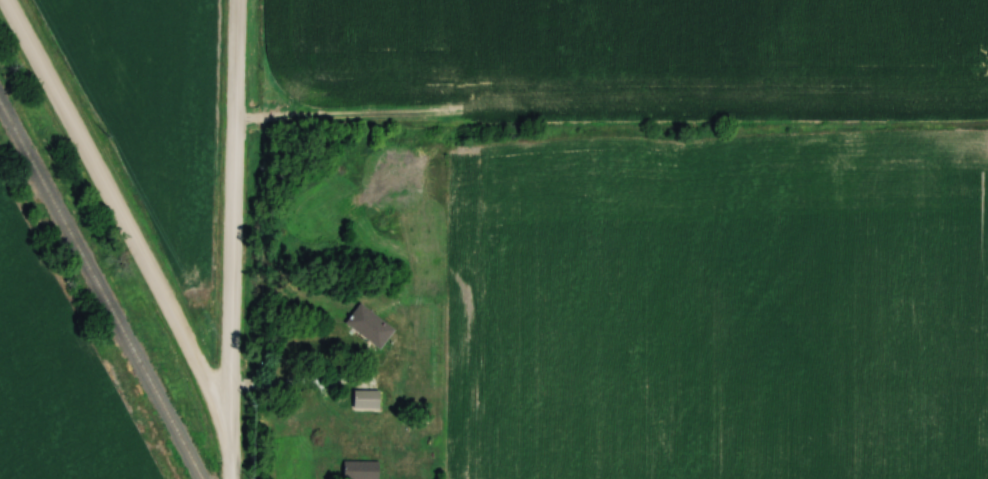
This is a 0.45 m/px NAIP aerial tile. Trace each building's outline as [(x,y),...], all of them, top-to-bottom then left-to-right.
[(393,329),(357,304),(343,324),(379,349),(393,329)] [(352,408),(379,408),(379,391),(352,391),(352,408)] [(341,462),(341,478),(377,478),(377,462),(341,462)]
